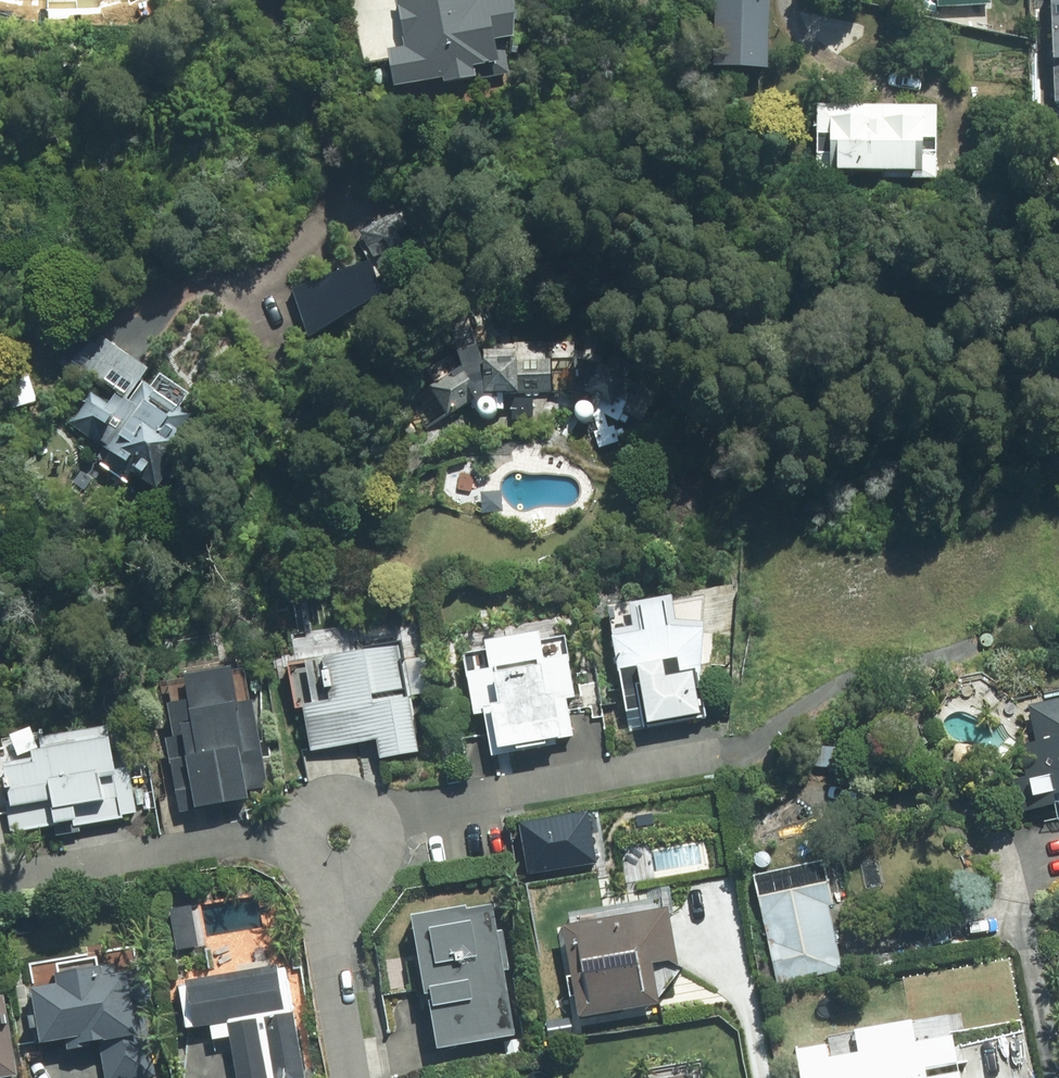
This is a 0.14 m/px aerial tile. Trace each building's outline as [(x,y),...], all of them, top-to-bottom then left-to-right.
[(408,48),(394,51),(402,91),(481,76),(482,80),(511,74),(508,58),(504,58),(501,41),(521,37),(513,0),(398,0),(408,48)] [(708,67),(767,70),(771,0),(712,0),(708,67)] [(941,105),(821,104),(821,171),(885,171),(885,178),(941,178),(941,105)] [(407,207),(362,233),(385,273),(430,247),(407,207)] [(377,261),(295,288),(311,338),(388,295),(377,261)] [(486,342),(486,371),(471,376),(450,388),(462,407),(480,396),(483,405),(488,412),(499,413),(502,407),(499,399),(497,393),(576,391),(575,339),(486,342)] [(95,394),(74,424),(168,487),(189,455),(182,451),(203,421),(184,408),(194,393),(162,372),(152,387),(144,381),(150,372),(105,341),(87,368),(120,390),(110,404),(95,394)] [(635,377),(604,362),(591,388),(622,403),(635,377)] [(614,631),(631,728),(709,714),(708,622),(679,619),(675,598),(634,605),(638,627),(614,631)] [(487,715),(495,757),(579,742),(571,700),(581,698),(569,630),(468,648),(480,716),(487,715)] [(404,644),(296,663),(311,751),(381,739),(384,757),(423,750),(404,644)] [(249,667),(171,681),(181,736),(170,738),(183,810),(254,798),(252,788),(270,785),(249,667)] [(1030,704),(1037,737),(1021,741),(1028,772),(1014,775),(1022,811),(1058,803),(1058,809),(1058,698),(1030,704)] [(7,791),(14,833),(139,811),(131,769),(122,770),(114,726),(45,738),(47,752),(8,759),(14,789),(7,791)] [(831,879),(759,891),(773,979),(845,968),(831,879)] [(496,898),(416,911),(437,1044),(518,1031),(496,898)] [(194,906),(174,909),(181,949),(201,945),(194,906)] [(673,906),(566,923),(581,1015),(663,1001),(656,960),(682,956),(673,906)] [(36,988),(46,1050),(101,1041),(107,1077),(152,1077),(135,972),(119,975),(117,963),(58,972),(60,984),(36,988)] [(185,984),(192,1030),(213,1027),(215,1039),(233,1036),(240,1077),(309,1077),(291,966),(185,984)] [(21,1074),(8,995),(0,996),(0,1077),(21,1074)] [(798,1047),(803,1077),(954,1077),(953,1068),(928,1072),(920,1027),(798,1047)]
